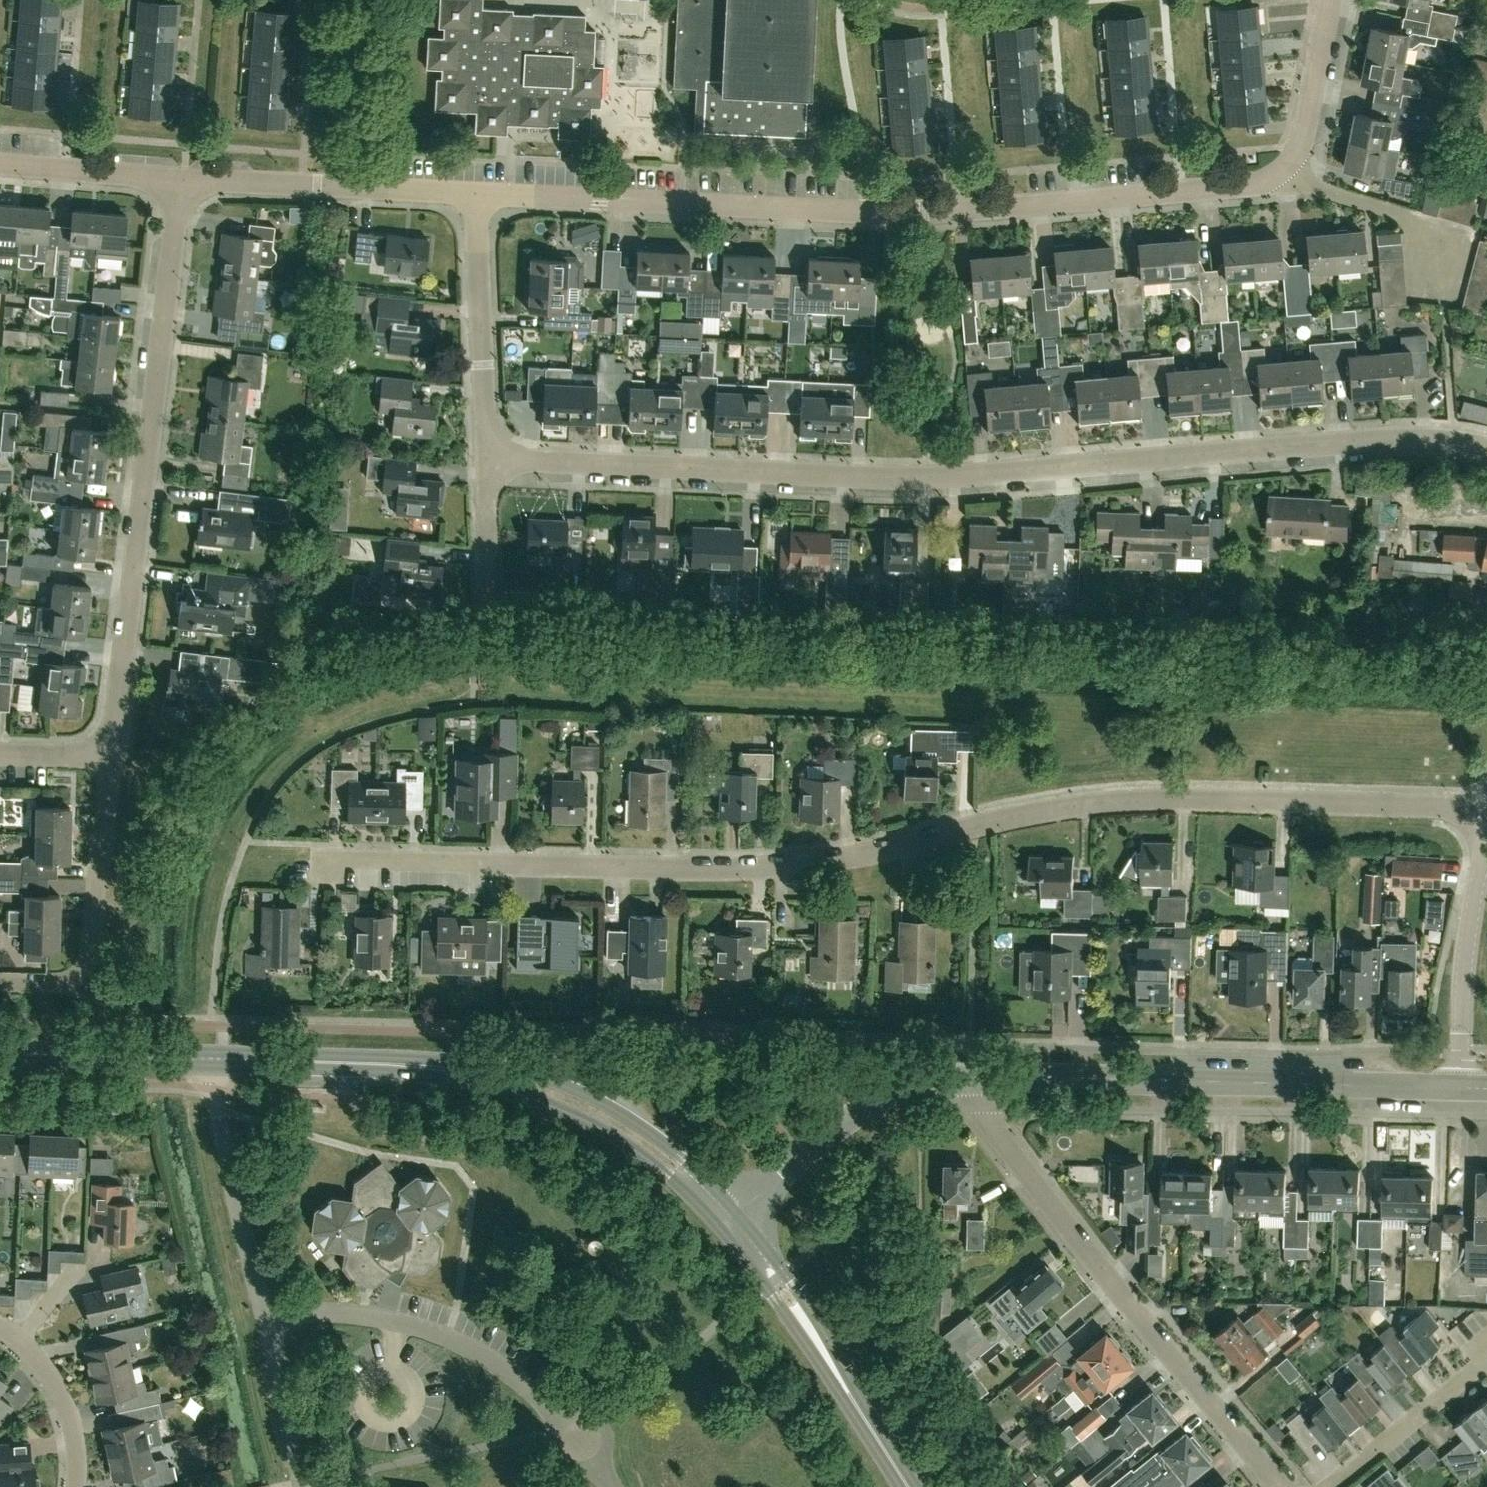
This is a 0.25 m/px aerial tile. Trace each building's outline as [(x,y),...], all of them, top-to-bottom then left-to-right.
[(60,0),(22,0),(20,20),(58,24),(60,0)] [(483,0),(440,0),(439,26),(443,27),(442,37),(428,36),(426,68),(441,69),(441,78),(436,78),(435,110),(466,111),(467,100),(477,101),(475,132),(507,134),(507,123),(548,126),(548,125),(558,125),(557,137),(589,138),(591,107),(601,107),(601,98),(602,98),(604,66),(594,65),(596,30),(585,29),(586,15),(533,12),(533,13),(514,12),(514,8),(483,7),(483,0)] [(673,86),(696,87),(693,131),(805,136),(807,98),(811,98),(816,0),(677,0),(673,86)] [(175,33),(177,5),(139,2),(137,30),(175,33)] [(1220,38),(1258,35),(1256,6),(1217,10),(1220,38)] [(1429,21),(1456,27),(1459,14),(1432,9),(1429,21)] [(292,43),(294,15),(257,11),(254,40),(292,43)] [(1109,48),(1147,45),(1145,16),(1107,20),(1109,48)] [(56,51),(58,24),(20,20),(18,48),(56,51)] [(1369,54),(1404,61),(1408,45),(1414,46),(1422,40),(1437,43),(1439,35),(1454,38),(1454,40),(1470,43),(1471,31),(1456,28),(1456,27),(1429,21),(1427,33),(1427,34),(1413,31),(1409,34),(1374,27),(1369,54)] [(999,58),(1036,55),(1034,27),(996,30),(999,58)] [(173,61),(175,33),(137,30),(134,58),(173,61)] [(1222,66),(1261,63),(1258,35),(1220,38),(1222,66)] [(887,68),(925,65),(922,36),(884,40),(887,68)] [(290,71),(292,43),(254,40),(252,67),(290,71)] [(1112,76),(1150,73),(1147,45),(1109,48),(1112,76)] [(53,79),(56,51),(18,48),(16,76),(53,79)] [(1403,93),(1401,105),(1432,111),(1434,100),(1420,97),(1421,93),(1423,85),(1418,78),(1402,76),(1402,72),(1404,61),(1369,54),(1363,81),(1398,88),(1403,93)] [(1001,86),(1039,83),(1036,55),(999,58),(1001,86)] [(1473,56),(1470,75),(1486,79),(1486,60),(1473,56)] [(171,89),(173,61),(134,58),(132,86),(171,89)] [(1225,94),(1263,90),(1261,63),(1222,66),(1225,94)] [(889,96),(927,93),(925,65),(887,68),(889,96)] [(287,98),(290,71),(252,67),(250,95),(287,98)] [(1114,104),(1152,100),(1150,73),(1112,76),(1114,104)] [(51,107),(53,79),(16,76),(13,104),(51,107)] [(1003,114),(1041,110),(1039,83),(1001,86),(1003,114)] [(168,117),(171,89),(132,86),(130,114),(168,117)] [(1227,122),(1266,119),(1263,90),(1225,94),(1227,122)] [(891,124),(930,121),(927,93),(889,96),(891,124)] [(285,127),(287,98),(250,95),(247,123),(285,127)] [(1116,132),(1155,129),(1152,100),(1114,104),(1116,132)] [(1430,123),(1432,111),(1401,105),(1398,117),(1398,121),(1393,120),(1357,114),(1352,140),(1388,147),(1390,138),(1394,138),(1395,138),(1396,138),(1398,138),(1399,137),(1400,137),(1401,136),(1403,135),(1404,135),(1405,134),(1406,133),(1406,131),(1407,130),(1408,129),(1408,128),(1409,126),(1409,125),(1410,120),(1430,123)] [(1006,142),(1044,139),(1041,110),(1003,114),(1006,142)] [(894,152),(932,149),(930,121),(891,124),(894,152)] [(1399,150),(1388,147),(1352,140),(1347,168),(1387,176),(1393,177),(1399,150)] [(1411,194),(1413,181),(1387,176),(1385,189),(1411,194)] [(1448,218),(1455,196),(1443,193),(1437,215),(1448,218)] [(1460,222),(1467,200),(1455,196),(1448,218),(1460,222)] [(1479,213),(1486,215),(1486,197),(1483,196),(1479,213)] [(1472,225),(1478,203),(1467,200),(1460,222),(1472,225)] [(24,206),(0,204),(0,236),(21,238),(24,206)] [(56,276),(59,247),(47,246),(50,208),(24,206),(21,238),(22,238),(20,253),(37,255),(37,261),(46,262),(45,275),(56,276)] [(98,254),(101,213),(75,210),(73,242),(72,242),(71,248),(59,247),(56,276),(69,277),(71,256),(86,257),(85,267),(97,268),(98,254)] [(130,257),(131,241),(126,241),(128,215),(101,213),(98,254),(130,257)] [(601,237),(596,222),(595,222),(583,226),(588,241),(601,237)] [(224,257),(221,273),(256,277),(258,263),(270,265),(276,261),(277,252),(272,247),(272,242),(274,226),(248,223),(247,236),(223,233),(219,257),(224,257)] [(1338,267),(1365,264),(1362,229),(1335,232),(1338,267)] [(387,236),(373,235),(373,233),(357,231),(354,258),(371,260),(372,249),(387,251),(385,266),(426,270),(429,239),(387,235),(387,236)] [(1401,241),(1400,231),(1376,233),(1377,244),(1401,241)] [(1310,269),(1338,267),(1335,232),(1306,234),(1310,269)] [(1243,239),(1242,233),(1222,235),(1226,277),(1254,274),(1251,238),(1243,239)] [(1254,274),(1281,272),(1278,236),(1251,238),(1254,274)] [(1197,273),(1194,238),(1166,240),(1170,276),(1184,275),(1185,283),(1200,301),(1202,321),(1216,320),(1213,292),(1214,292),(1213,288),(1203,289),(1200,286),(1199,272),(1197,273)] [(1480,238),(1477,250),(1486,253),(1486,240),(1480,238)] [(1142,279),(1170,276),(1166,240),(1139,243),(1142,279)] [(1378,257),(1402,255),(1401,241),(1377,244),(1378,257)] [(1085,284),(1082,248),(1075,248),(1075,242),(1054,244),(1058,285),(1058,287),(1044,288),(1046,308),(1058,307),(1058,305),(1059,305),(1067,304),(1075,295),(1074,285),(1085,284)] [(618,278),(618,288),(616,311),(634,312),(636,286),(661,287),(663,245),(647,244),(647,250),(637,249),(637,266),(636,279),(618,278)] [(685,315),(702,316),(704,282),(687,282),(688,271),(689,252),(680,251),(680,246),(663,245),(661,287),(677,288),(676,295),(687,296),(685,315)] [(1085,284),(1113,282),(1110,245),(1082,248),(1085,284)] [(1477,250),(1474,262),(1486,265),(1486,253),(1477,250)] [(1002,291),(1030,289),(1027,253),(999,255),(1002,291)] [(746,293),(748,255),(723,254),(722,273),(722,283),(704,282),(702,316),(720,317),(721,291),(746,293)] [(529,283),(566,285),(583,286),(584,264),(577,256),(550,255),(550,259),(530,258),(529,283)] [(771,319),(788,320),(790,286),(773,286),(773,276),(774,256),(748,255),(746,293),(772,294),(771,319)] [(974,294),(1002,291),(999,255),(971,258),(974,294)] [(1379,270),(1403,268),(1402,255),(1378,257),(1379,270)] [(834,259),(832,296),(831,312),(844,313),(847,310),(857,310),(856,323),(873,324),(874,290),(858,289),(858,280),(859,261),(850,260),(850,257),(834,256),(834,259)] [(790,286),(788,320),(805,320),(806,304),(817,296),(832,296),(834,259),(808,258),(807,278),(807,287),(790,286)] [(1474,262),(1471,273),(1486,277),(1486,265),(1474,262)] [(602,287),(618,288),(618,278),(619,265),(603,264),(602,287)] [(1380,282),(1404,280),(1403,268),(1379,270),(1380,282)] [(251,312),(256,277),(221,273),(219,289),(216,288),(212,312),(237,316),(235,328),(261,332),(264,314),(251,312)] [(1471,273),(1468,285),(1486,290),(1486,277),(1471,273)] [(1381,294),(1405,291),(1404,280),(1380,282),(1381,291),(1381,294)] [(565,302),(566,285),(529,283),(528,311),(547,312),(559,312),(558,329),(591,330),(592,313),(580,313),(581,303),(565,302)] [(1299,313),(1311,312),(1308,284),(1297,286),(1299,313)] [(1468,285),(1465,295),(1486,301),(1486,290),(1468,285)] [(120,301),(121,288),(93,286),(92,299),(120,301)] [(1296,313),(1299,313),(1297,286),(1283,287),(1286,314),(1296,313)] [(1216,320),(1228,319),(1226,291),(1214,292),(1213,292),(1216,320)] [(1382,306),(1406,304),(1405,291),(1381,294),(1382,306)] [(379,295),(366,294),(364,310),(377,311),(375,329),(390,330),(388,351),(430,355),(431,339),(436,339),(438,319),(426,318),(425,322),(406,320),(408,297),(379,294),(379,295)] [(69,335),(81,337),(82,336),(116,340),(117,334),(120,335),(120,334),(120,333),(121,332),(121,331),(121,330),(121,329),(121,328),(121,327),(121,326),(121,325),(121,324),(121,323),(121,322),(121,321),(121,320),(121,319),(120,319),(120,318),(120,317),(120,316),(103,314),(78,312),(79,299),(52,297),(30,295),(29,303),(51,309),(71,311),(68,315),(67,320),(66,324),(67,328),(68,333),(69,335)] [(1486,307),(1486,301),(1465,295),(1462,307),(1485,314),(1486,307)] [(1132,328),(1145,326),(1142,300),(1129,301),(1132,328)] [(1119,329),(1132,328),(1129,301),(1116,302),(1119,329)] [(1048,335),(1060,334),(1058,307),(1046,308),(1048,335)] [(1036,336),(1048,335),(1046,308),(1033,309),(1036,336)] [(1285,325),(1297,324),(1296,313),(1286,314),(1284,314),(1285,325)] [(965,342),(977,341),(975,315),(962,316),(965,342)] [(602,331),(615,332),(616,319),(612,319),(612,317),(598,316),(598,319),(598,331),(602,331)] [(1218,336),(1236,335),(1235,320),(1217,322),(1218,336)] [(702,322),(681,321),(680,335),(683,335),(701,336),(702,322)] [(26,343),(27,330),(4,328),(3,341),(26,343)] [(40,344),(41,331),(27,330),(26,343),(40,344)] [(1249,331),(1240,332),(1241,342),(1250,341),(1249,331)] [(584,332),(584,347),(626,348),(626,333),(584,332)] [(1401,350),(1378,352),(1383,397),(1414,394),(1412,373),(1428,372),(1427,360),(1425,332),(1400,334),(1401,350)] [(658,334),(658,349),(670,350),(671,335),(658,334)] [(113,365),(116,340),(82,336),(81,337),(79,360),(78,360),(113,365)] [(1356,354),(1355,338),(1332,340),(1334,368),(1348,367),(1351,399),(1383,397),(1378,352),(1356,354)] [(1292,405),(1323,403),(1320,370),(1334,368),(1332,340),(1309,343),(1310,358),(1288,360),(1292,405)] [(830,357),(847,358),(847,347),(831,346),(830,357)] [(1265,362),(1264,347),(1241,349),(1243,377),(1258,375),(1261,408),(1292,405),(1288,360),(1265,362)] [(1201,413),(1232,410),(1230,378),(1243,377),(1241,349),(1218,351),(1219,365),(1197,367),(1201,413)] [(262,369),(263,355),(238,351),(236,366),(235,365),(233,378),(209,375),(206,400),(210,400),(208,415),(242,420),(247,386),(259,387),(261,369),(262,369)] [(612,398),(614,353),(600,352),(600,369),(596,369),(595,385),(583,384),(583,388),(571,387),(569,420),(596,421),(597,397),(612,398)] [(614,353),(612,398),(629,399),(628,424),(628,426),(632,430),(645,430),(645,424),(654,425),(656,391),(642,391),(643,387),(644,387),(644,379),(631,378),(632,371),(624,371),(625,361),(615,361),(615,353),(614,353)] [(1174,370),(1173,355),(1151,357),(1153,384),(1167,383),(1170,416),(1201,413),(1197,367),(1174,370)] [(1110,420),(1142,418),(1139,386),(1153,384),(1151,357),(1128,359),(1129,373),(1106,375),(1110,420)] [(110,390),(113,365),(78,360),(79,360),(61,358),(60,367),(71,369),(76,376),(75,385),(110,390)] [(739,429),(741,396),(729,395),(729,392),(717,391),(718,376),(709,375),(710,363),(700,362),(699,375),(700,375),(698,402),(716,403),(714,434),(726,434),(727,429),(739,429)] [(1083,377),(1082,363),(1059,365),(1062,394),(1076,392),(1078,423),(1110,420),(1106,375),(1083,377)] [(1019,429),(1051,426),(1048,395),(1062,394),(1059,365),(1036,367),(1038,382),(1015,384),(1019,429)] [(569,420),(571,387),(557,386),(558,383),(546,382),(546,367),(529,366),(528,393),(544,394),(543,426),(559,426),(559,420),(569,420)] [(992,386),(991,371),(966,373),(969,401),(985,399),(988,432),(1019,429),(1015,384),(992,386)] [(700,375),(699,375),(682,374),(682,383),(656,381),(656,391),(654,425),(664,425),(664,431),(681,432),(682,402),(698,402),(700,375)] [(433,437),(436,404),(410,402),(413,378),(376,375),(375,392),(381,392),(379,410),(395,412),(392,433),(433,437)] [(741,396),(739,429),(750,430),(749,436),(763,437),(766,434),(768,406),(784,407),(785,379),(768,378),(768,384),(742,383),(741,396)] [(803,380),(785,379),(784,407),(801,408),(800,432),(799,438),(816,439),(816,433),(826,433),(827,400),(828,382),(803,381),(803,380)] [(827,400),(826,433),(836,434),(835,440),(851,441),(852,435),(854,410),(870,411),(871,384),(854,383),(853,398),(840,397),(839,401),(827,400)] [(505,398),(521,399),(522,389),(505,388),(505,398)] [(68,406),(69,393),(41,390),(40,403),(68,406)] [(67,427),(68,413),(40,411),(39,418),(39,424),(60,426),(57,450),(71,451),(107,456),(109,431),(91,429),(67,427)] [(16,429),(18,413),(4,412),(3,427),(16,429)] [(246,488),(250,456),(252,445),(239,444),(242,420),(208,415),(206,432),(202,431),(199,455),(223,458),(220,484),(246,488)] [(104,480),(107,456),(71,451),(68,476),(104,480)] [(416,459),(386,456),(369,455),(366,477),(384,479),(383,491),(398,492),(396,513),(437,517),(438,501),(442,502),(445,480),(414,477),(416,459)] [(14,456),(0,456),(0,470),(13,470),(14,456)] [(13,470),(0,470),(0,483),(12,483),(13,470)] [(60,490),(61,478),(34,475),(34,479),(33,486),(60,490)] [(33,486),(34,479),(26,478),(25,486),(33,486)] [(58,502),(60,490),(33,486),(31,499),(58,502)] [(288,522),(291,498),(239,491),(237,511),(203,507),(201,520),(200,520),(197,540),(247,546),(251,517),(288,522)] [(1347,539),(1349,505),(1330,504),(1330,499),(1272,496),(1270,532),(1289,533),(1289,536),(1347,539)] [(97,534),(100,510),(56,504),(53,530),(61,530),(97,534)] [(329,528),(334,529),(346,529),(348,509),(331,508),(329,528)] [(1150,567),(1151,525),(1139,525),(1140,511),(1097,509),(1096,537),(1111,537),(1111,552),(1125,553),(1125,567),(1150,567)] [(1151,525),(1150,567),(1177,568),(1177,555),(1190,556),(1191,541),(1208,542),(1208,556),(1222,557),(1224,516),(1209,516),(1209,522),(1192,521),(1192,512),(1164,511),(1164,525),(1151,525)] [(653,554),(655,517),(623,516),(622,527),(615,527),(614,547),(621,548),(621,556),(642,557),(641,568),(638,568),(637,592),(655,592),(655,596),(665,596),(666,568),(649,567),(649,553),(653,554)] [(580,565),(582,538),(566,537),(567,522),(529,520),(527,550),(564,552),(563,565),(580,565)] [(1006,579),(1008,538),(995,537),(996,524),(971,523),(969,564),(982,564),(981,578),(1006,579)] [(1046,567),(1048,525),(1021,524),(1020,538),(1008,538),(1006,579),(1032,580),(1032,566),(1046,567)] [(756,573),(757,545),(741,544),(742,529),(694,527),(693,542),(703,543),(702,557),(739,559),(738,572),(756,573)] [(915,567),(917,529),(885,528),(883,565),(904,566),(903,580),(900,580),(899,604),(927,605),(929,581),(911,580),(912,567),(915,567)] [(94,558),(97,534),(61,530),(58,553),(94,558)] [(829,548),(830,533),(792,531),(791,544),(782,544),(780,574),(826,577),(825,591),(842,592),(843,578),(845,549),(829,548)] [(1475,535),(1446,533),(1445,557),(1472,559),(1472,563),(1484,564),(1484,566),(1486,567),(1486,537),(1475,535)] [(335,552),(348,553),(349,538),(337,537),(335,552)] [(439,599),(442,565),(416,562),(418,540),(387,537),(383,571),(381,593),(439,599)] [(8,539),(0,539),(0,552),(7,552),(8,539)] [(1380,544),(1371,543),(1370,560),(1379,561),(1380,544)] [(51,567),(52,556),(25,552),(24,564),(51,567)] [(1454,582),(1456,563),(1395,558),(1395,554),(1381,553),(1379,575),(1454,582)] [(49,580),(51,567),(24,564),(22,577),(49,580)] [(1378,565),(1370,564),(1369,576),(1377,577),(1378,565)] [(281,566),(279,579),(290,580),(292,567),(281,566)] [(277,594),(278,579),(245,575),(243,590),(277,594)] [(88,612),(91,587),(55,583),(52,608),(88,612)] [(232,630),(236,594),(188,588),(186,600),(181,599),(178,629),(179,629),(179,625),(200,628),(200,631),(221,634),(221,630),(246,633),(246,632),(232,630)] [(544,612),(545,612),(545,598),(523,597),(522,611),(522,612),(544,613),(544,612)] [(545,598),(545,612),(560,613),(560,599),(545,598)] [(1056,628),(1074,629),(1075,607),(1057,606),(1056,628)] [(85,636),(88,612),(52,608),(49,632),(85,636)] [(936,612),(935,626),(954,627),(955,612),(936,612)] [(337,623),(350,636),(356,630),(343,617),(337,623)] [(41,646),(42,634),(15,631),(14,642),(41,646)] [(14,643),(7,643),(2,642),(1,654),(6,655),(27,657),(27,661),(40,663),(39,665),(37,685),(78,690),(79,681),(84,682),(86,666),(55,662),(56,654),(40,652),(41,646),(14,642),(14,643)] [(269,678),(271,661),(229,656),(205,653),(203,673),(171,669),(169,682),(167,681),(165,702),(215,708),(219,676),(225,677),(226,671),(255,674),(255,681),(269,682),(269,678)] [(271,661),(269,678),(279,679),(281,662),(271,661)] [(12,682),(0,681),(0,710),(10,711),(12,682)] [(80,715),(82,699),(77,699),(78,690),(37,685),(34,709),(80,715)] [(518,708),(502,707),(502,730),(518,731),(518,708)] [(438,738),(439,716),(419,716),(418,738),(438,738)] [(601,730),(601,720),(588,720),(588,729),(601,730)] [(364,738),(376,738),(377,727),(363,732),(364,738)] [(957,757),(958,729),(937,728),(937,741),(921,740),(921,754),(906,754),(905,795),(935,796),(937,756),(957,757)] [(599,769),(599,745),(571,744),(571,768),(574,768),(574,783),(553,782),(551,825),(583,826),(583,803),(588,803),(588,794),(584,794),(584,776),(581,776),(581,768),(599,769)] [(773,771),(773,751),(742,750),(741,770),(725,769),(724,814),(757,815),(758,771),(773,771)] [(516,795),(517,754),(483,752),(482,760),(458,759),(456,814),(496,815),(497,794),(516,795)] [(679,798),(680,757),(645,756),(644,770),(633,769),(631,821),(664,822),(664,798),(679,798)] [(857,782),(858,757),(824,756),(824,777),(805,776),(804,817),(836,818),(837,782),(857,782)] [(376,822),(377,782),(357,782),(358,769),(332,769),(331,806),(349,807),(349,821),(376,822)] [(422,808),(423,771),(397,770),(397,783),(377,782),(376,822),(404,822),(404,808),(422,808)] [(69,834),(70,807),(37,806),(30,805),(29,833),(69,834)] [(69,834),(29,833),(29,846),(36,847),(36,851),(22,857),(22,861),(0,861),(0,876),(21,877),(21,872),(37,873),(37,861),(69,861),(69,834)] [(1186,895),(1172,895),(1169,895),(1169,884),(1173,884),(1174,841),(1141,840),(1141,847),(1136,845),(1137,844),(1136,843),(1120,868),(1121,869),(1125,863),(1137,869),(1141,869),(1140,883),(1162,883),(1162,895),(1159,895),(1159,918),(1186,918),(1186,895)] [(1289,906),(1290,878),(1270,878),(1271,844),(1239,843),(1238,885),(1262,886),(1261,905),(1289,906)] [(1074,888),(1074,856),(1056,856),(1056,858),(1030,858),(1030,875),(1043,875),(1042,895),(1066,895),(1065,916),(1093,915),(1093,888),(1074,888)] [(1440,885),(1440,864),(1401,861),(1399,882),(1440,885)] [(1318,884),(1330,885),(1332,865),(1320,864),(1318,884)] [(21,877),(0,876),(0,891),(21,891),(21,877)] [(356,909),(356,893),(346,892),(345,909),(356,909)] [(1094,893),(1094,914),(1110,914),(1104,894),(1094,893)] [(59,922),(59,895),(27,894),(27,909),(9,909),(9,921),(59,922)] [(1445,912),(1445,901),(1429,900),(1428,910),(1445,912)] [(1364,902),(1363,921),(1381,922),(1382,903),(1364,902)] [(1279,906),(1278,916),(1297,917),(1297,906),(1279,906)] [(264,976),(264,962),(296,963),(298,908),(265,907),(264,953),(246,953),(245,976),(264,976)] [(517,934),(516,953),(535,953),(535,965),(577,967),(578,916),(540,915),(539,935),(517,934)] [(664,973),(666,916),(631,915),(630,930),(607,929),(607,958),(622,958),(622,950),(629,951),(629,972),(664,973)] [(388,965),(389,917),(357,916),(356,964),(388,965)] [(439,917),(438,928),(438,937),(422,936),(421,972),(437,973),(455,973),(456,960),(486,960),(486,957),(484,957),(485,918),(439,917)] [(767,946),(768,918),(736,917),(736,931),(720,931),(719,972),(752,973),(753,946),(767,946)] [(853,975),(854,921),(822,920),(821,957),(813,957),(813,974),(853,975)] [(58,949),(59,922),(9,921),(9,934),(26,934),(26,949),(27,949),(26,959),(46,959),(46,949),(58,949)] [(934,922),(926,922),(902,921),(901,962),(885,962),(884,989),(901,990),(901,988),(908,988),(908,977),(933,978),(934,938),(934,922)] [(1267,959),(1288,960),(1288,930),(1261,929),(1261,928),(1242,928),(1242,939),(1255,939),(1254,948),(1232,948),(1232,998),(1266,998),(1267,959)] [(1092,947),(1092,932),(1078,932),(1077,947),(1092,947)] [(1315,934),(1315,949),(1315,956),(1300,956),(1295,958),(1293,962),(1292,980),(1299,980),(1298,999),(1324,1000),(1324,983),(1326,983),(1327,968),(1334,968),(1335,949),(1335,934),(1315,934)] [(1191,967),(1192,936),(1150,935),(1150,952),(1140,952),(1138,1002),(1170,1002),(1171,967),(1191,967)] [(1416,980),(1417,942),(1383,941),(1382,946),(1381,969),(1381,976),(1390,977),(1390,1002),(1394,1006),(1400,1006),(1403,1002),(1414,1002),(1414,980),(1416,980)] [(1382,946),(1354,945),(1354,961),(1345,961),(1345,964),(1344,1000),(1345,1000),(1349,1004),(1355,1004),(1359,1000),(1370,1001),(1371,978),(1373,978),(1373,969),(1381,969),(1382,946)] [(1070,994),(1071,949),(1038,949),(1037,994),(1070,994)] [(682,1013),(682,999),(673,999),(672,1013),(682,1013)] [(22,1142),(13,1142),(14,1132),(0,1131),(0,1171),(20,1172),(22,1142)] [(52,1174),(54,1134),(31,1133),(30,1142),(22,1142),(20,1172),(52,1174)] [(85,1175),(86,1145),(77,1145),(78,1135),(54,1134),(52,1174),(85,1175)] [(93,1172),(107,1173),(108,1155),(94,1154),(93,1172)] [(1147,1247),(1149,1193),(1141,1193),(1142,1163),(1121,1162),(1121,1159),(1109,1158),(1109,1176),(1113,1176),(1112,1193),(1121,1194),(1120,1222),(1127,1222),(1126,1247),(1147,1247)] [(972,1182),(969,1182),(969,1166),(966,1166),(967,1163),(956,1162),(956,1165),(945,1165),(945,1179),(940,1178),(939,1197),(944,1198),(944,1217),(956,1217),(957,1196),(968,1196),(968,1195),(972,1195),(972,1182)] [(1335,1203),(1336,1167),(1311,1166),(1310,1202),(1335,1203)] [(1359,1204),(1360,1167),(1336,1167),(1335,1203),(1359,1204)] [(1102,1168),(1072,1181),(1079,1197),(1109,1184),(1102,1168)] [(1261,1205),(1262,1169),(1237,1168),(1237,1204),(1261,1205)] [(401,1187),(390,1172),(370,1169),(354,1181),(351,1200),(333,1197),(317,1209),(314,1229),(326,1245),(345,1248),(342,1267),(354,1283),(374,1286),(396,1269),(423,1273),(439,1261),(442,1241),(430,1226),(446,1214),(449,1195),(437,1179),(417,1176),(401,1187)] [(1286,1213),(1287,1169),(1262,1169),(1261,1205),(1261,1212),(1286,1213)] [(1383,1210),(1382,1217),(1382,1227),(1407,1227),(1408,1211),(1409,1174),(1403,1174),(1403,1170),(1384,1169),(1384,1174),(1383,1210)] [(1163,1207),(1163,1215),(1163,1221),(1187,1222),(1187,1217),(1187,1207),(1188,1171),(1163,1170),(1162,1207),(1163,1207)] [(1211,1215),(1212,1215),(1213,1208),(1213,1171),(1188,1171),(1187,1207),(1187,1217),(1211,1217),(1211,1215)] [(1481,1171),(1480,1195),(1478,1195),(1476,1240),(1466,1239),(1465,1275),(1475,1275),(1475,1283),(1486,1283),(1486,1171),(1481,1171)] [(1432,1211),(1433,1175),(1409,1174),(1408,1211),(1432,1211)] [(132,1241),(134,1202),(120,1201),(121,1185),(93,1183),(92,1211),(106,1212),(104,1240),(132,1241)] [(1464,1228),(1465,1213),(1447,1213),(1446,1227),(1464,1228)] [(1163,1221),(1163,1215),(1151,1214),(1150,1242),(1162,1243),(1163,1221)] [(1210,1243),(1213,1243),(1223,1243),(1224,1215),(1212,1215),(1211,1215),(1211,1217),(1210,1243)] [(1235,1244),(1236,1215),(1224,1215),(1223,1243),(1235,1244)] [(1297,1260),(1298,1217),(1285,1217),(1284,1245),(1285,1245),(1285,1260),(1297,1260)] [(1309,1257),(1309,1245),(1310,1218),(1298,1217),(1297,1260),(1297,1257),(1309,1257)] [(1370,1245),(1370,1217),(1358,1217),(1357,1244),(1370,1245)] [(1381,1257),(1382,1245),(1382,1217),(1370,1217),(1370,1245),(1370,1257),(1381,1257)] [(986,1248),(986,1219),(968,1218),(968,1248),(986,1248)] [(1443,1246),(1443,1218),(1430,1218),(1429,1247),(1442,1247),(1443,1246)] [(1113,1226),(1104,1231),(1113,1245),(1122,1240),(1113,1226)] [(75,1233),(75,1245),(83,1245),(83,1233),(75,1233)] [(1213,1254),(1223,1255),(1223,1243),(1213,1243),(1213,1254)] [(85,1261),(85,1250),(65,1249),(65,1260),(85,1261)] [(173,1254),(161,1257),(164,1270),(176,1268),(173,1254)] [(1046,1314),(1041,1307),(1038,1303),(1061,1284),(1061,1283),(1063,1281),(1056,1272),(1053,1274),(1045,1265),(1035,1273),(1034,1272),(1025,1279),(1026,1281),(1017,1288),(1012,1283),(989,1302),(1003,1318),(1011,1311),(1027,1331),(1046,1314)] [(137,1266),(109,1273),(101,1275),(104,1289),(84,1293),(91,1323),(130,1314),(125,1293),(142,1289),(137,1266)] [(47,1289),(48,1278),(32,1277),(31,1288),(47,1289)] [(1385,1303),(1386,1278),(1371,1278),(1370,1303),(1385,1303)] [(932,1286),(930,1311),(951,1311),(952,1286),(932,1286)] [(15,1293),(0,1293),(0,1303),(14,1304),(15,1293)] [(1275,1317),(1292,1303),(1292,1302),(1258,1301),(1263,1305),(1244,1322),(1238,1315),(1216,1334),(1231,1352),(1274,1317),(1275,1317)] [(1315,1311),(1322,1320),(1329,1314),(1322,1305),(1315,1311)] [(1442,1343),(1432,1331),(1441,1324),(1428,1308),(1405,1326),(1409,1331),(1402,1336),(1392,1324),(1380,1334),(1386,1342),(1385,1342),(1399,1359),(1411,1349),(1421,1360),(1442,1343)] [(1303,1338),(1322,1322),(1311,1310),(1294,1325),(1303,1338)] [(965,1316),(932,1343),(958,1376),(976,1362),(966,1349),(982,1336),(965,1316)] [(1247,1371),(1269,1352),(1264,1346),(1275,1337),(1284,1329),(1275,1317),(1274,1317),(1231,1352),(1247,1371)] [(1372,1325),(1379,1333),(1385,1327),(1379,1320),(1372,1325)] [(92,1375),(131,1366),(128,1351),(137,1349),(135,1339),(147,1337),(144,1323),(115,1329),(119,1343),(86,1350),(92,1375)] [(1043,1338),(1053,1355),(1076,1341),(1065,1324),(1043,1338)] [(1073,1387),(1118,1350),(1117,1348),(1118,1346),(1119,1344),(1111,1335),(1109,1335),(1107,1336),(1105,1334),(1080,1355),(1080,1356),(1071,1364),(1074,1367),(1064,1376),(1057,1382),(1066,1393),(1073,1387)] [(1409,1371),(1399,1359),(1385,1342),(1373,1352),(1377,1357),(1370,1362),(1360,1350),(1347,1361),(1360,1376),(1359,1377),(1366,1385),(1367,1384),(1378,1375),(1388,1387),(1409,1371)] [(1131,1359),(1124,1350),(1121,1350),(1119,1351),(1118,1350),(1073,1387),(1083,1398),(1086,1402),(1098,1393),(1100,1395),(1108,1389),(1106,1386),(1131,1365),(1129,1363),(1131,1361),(1131,1359)] [(1034,1384),(1060,1363),(1051,1352),(1025,1373),(1034,1384)] [(131,1366),(92,1375),(97,1401),(114,1397),(125,1394),(129,1408),(159,1401),(161,1401),(158,1387),(147,1389),(144,1380),(135,1382),(131,1366)] [(1366,1385),(1359,1377),(1347,1386),(1351,1391),(1343,1397),(1333,1384),(1320,1394),(1327,1402),(1326,1403),(1339,1419),(1341,1418),(1352,1409),(1362,1421),(1383,1404),(1367,1384),(1366,1385)] [(301,1400),(315,1397),(313,1386),(299,1389),(301,1400)] [(1113,1445),(1163,1405),(1152,1391),(1129,1409),(1130,1410),(1121,1418),(1123,1421),(1106,1436),(1113,1445)] [(1065,1393),(1051,1405),(1059,1414),(1073,1402),(1065,1393)] [(12,1406),(0,1396),(0,1421),(12,1406)] [(1475,1408),(1486,1423),(1486,1398),(1475,1408)] [(159,1401),(129,1408),(132,1423),(104,1429),(109,1453),(149,1445),(146,1430),(160,1426),(158,1418),(162,1416),(159,1401)] [(1339,1419),(1326,1403),(1314,1413),(1318,1417),(1311,1424),(1300,1411),(1288,1421),(1308,1445),(1320,1436),(1330,1448),(1351,1431),(1341,1418),(1339,1419)] [(1081,1439),(1107,1418),(1096,1404),(1070,1426),(1069,1424),(1059,1432),(1071,1446),(1080,1438),(1081,1439)] [(1153,1437),(1175,1419),(1163,1405),(1113,1445),(1114,1446),(1081,1472),(1092,1485),(1124,1458),(1123,1457),(1150,1434),(1153,1437)] [(1486,1445),(1486,1423),(1475,1408),(1455,1424),(1465,1437),(1452,1447),(1442,1455),(1461,1479),(1471,1470),(1484,1460),(1475,1448),(1481,1443),(1485,1447),(1486,1445)] [(1197,1446),(1200,1443),(1192,1433),(1189,1436),(1184,1431),(1156,1455),(1154,1453),(1114,1486),(1145,1486),(1146,1486),(1154,1480),(1160,1475),(1197,1446)] [(32,1464),(30,1441),(11,1443),(0,1444),(0,1486),(36,1486),(34,1464),(32,1464)] [(1179,1484),(1208,1460),(1212,1457),(1200,1443),(1197,1446),(1160,1475),(1154,1480),(1146,1486),(1145,1486),(1175,1486),(1179,1484)] [(152,1460),(149,1445),(109,1453),(115,1478),(142,1472),(145,1486),(176,1479),(173,1465),(168,1466),(166,1457),(152,1460)] [(1399,1476),(1396,1478),(1388,1468),(1365,1486),(1408,1486),(1399,1476)]
